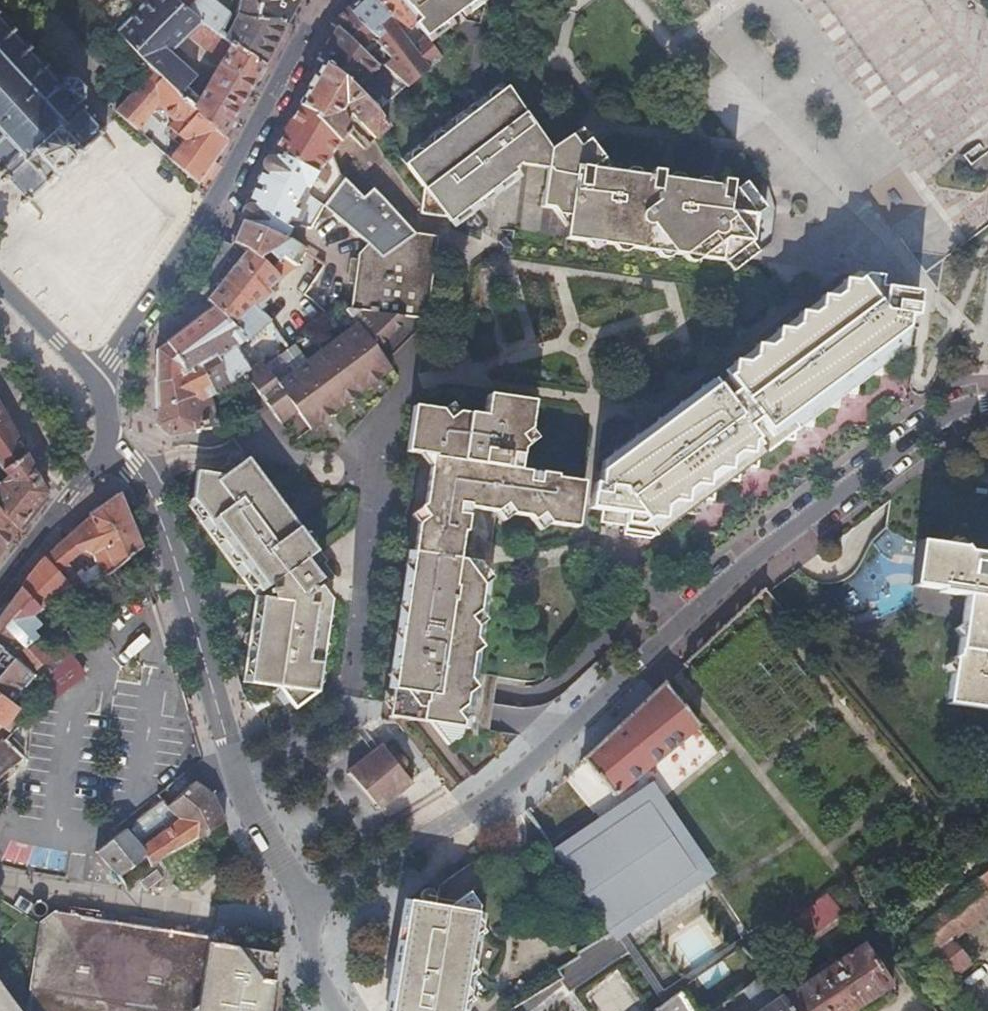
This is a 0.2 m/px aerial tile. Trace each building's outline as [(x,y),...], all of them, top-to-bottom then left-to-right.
[(190,10),(179,0),(146,0),(116,28),(120,31),(146,60),(150,66),(230,138),(268,66),(190,10)] [(190,10),(199,0),(179,0),(190,10)] [(190,10),(268,66),(270,62),(287,28),(258,19),(260,0),(242,0),(238,19),(231,29),(225,24),(231,14),(213,0),(199,0),(190,10)] [(231,14),(225,24),(231,29),(238,19),(242,0),(213,0),(231,14)] [(258,19),(287,28),(301,0),(260,0),(258,19)] [(390,18),(383,10),(376,0),(360,0),(351,8),(363,26),(375,41),(384,35),(379,28),(390,18)] [(396,0),(376,0),(383,10),(390,18),(403,34),(416,25),(396,0)] [(419,22),(403,0),(396,0),(416,25),(419,22)] [(419,22),(434,35),(445,38),(450,34),(449,28),(471,8),(477,12),(486,5),(483,0),(403,0),(419,22)] [(403,34),(390,18),(379,28),(384,35),(375,41),(363,26),(351,8),(344,14),(333,23),(338,29),(362,53),(365,50),(378,62),(386,57),(411,84),(412,83),(426,100),(457,76),(434,47),(445,38),(434,35),(419,22),(416,25),(422,33),(415,39),(412,35),(408,39),(406,36),(403,34)] [(422,33),(416,25),(403,34),(406,36),(408,39),(412,35),(415,39),(422,33)] [(375,67),(362,53),(338,29),(330,41),(319,58),(325,63),(356,90),(375,67)] [(11,197),(14,194),(27,209),(25,211),(32,219),(46,207),(95,163),(108,151),(100,142),(97,145),(85,131),(88,129),(61,98),(69,92),(69,81),(60,71),(49,69),(41,76),(0,30),(0,184),(11,197)] [(140,75),(150,66),(146,60),(135,70),(140,75)] [(379,109),(356,90),(325,63),(300,104),(326,127),(342,143),(350,133),(342,113),(348,106),(352,115),(376,138),(389,126),(379,109)] [(135,127),(137,129),(158,105),(176,121),(171,127),(185,140),(172,160),(199,184),(231,139),(230,138),(150,66),(140,75),(107,103),(135,127)] [(406,158),(506,83),(502,78),(403,155),(406,158)] [(552,144),(506,83),(406,158),(424,182),(430,191),(426,213),(449,218),(451,220),(456,216),(456,206),(469,207),(479,200),(480,189),(490,190),(500,183),(501,173),(511,175),(517,170),(518,164),(520,164),(523,155),(527,155),(530,142),(551,144),(552,144)] [(326,127),(300,104),(288,131),(328,160),(342,143),(326,127)] [(523,155),(520,164),(547,168),(566,171),(593,142),(580,124),(552,144),(551,144),(530,142),(527,155),(523,155)] [(317,176),(327,162),(328,160),(288,131),(274,155),(283,160),(285,157),(317,176)] [(659,174),(651,173),(612,167),(593,164),(592,163),(603,155),(593,142),(566,171),(563,191),(543,188),(541,206),(551,208),(567,227),(565,239),(585,242),(595,235),(601,245),(614,247),(623,240),(632,250),(655,254),(666,246),(671,256),(724,265),(731,274),(747,263),(750,245),(755,218),(758,202),(759,201),(750,189),(731,186),(720,184),(716,184),(713,202),(706,201),(708,182),(669,176),(666,191),(659,190),(662,175),(661,175),(659,174)] [(307,193),(317,176),(285,157),(283,160),(274,155),(245,220),(287,237),(294,224),(313,228),(326,206),(307,193)] [(612,167),(603,155),(592,163),(593,164),(612,167)] [(651,173),(659,174),(661,175),(662,171),(662,168),(652,167),(651,173)] [(566,171),(547,168),(543,188),(563,191),(566,171)] [(500,183),(511,175),(501,173),(500,183)] [(669,176),(662,175),(659,190),(666,191),(669,176)] [(732,180),(731,186),(750,189),(748,185),(752,185),(751,180),(732,176),(732,180)] [(375,247),(376,248),(383,257),(416,232),(374,192),(365,201),(345,181),(340,186),(326,206),(370,243),(375,247)] [(425,213),(426,213),(430,191),(424,182),(421,208),(425,213)] [(716,184),(708,182),(706,201),(713,202),(716,184)] [(479,200),(490,190),(480,189),(479,200)] [(767,212),(759,201),(758,202),(755,218),(767,212)] [(361,254),(370,243),(326,206),(313,228),(294,224),(287,237),(306,250),(299,262),(282,280),(272,291),(275,294),(262,310),(272,321),(289,341),(292,346),(311,330),(331,315),(319,303),(355,307),(359,283),(364,283),(365,272),(360,271),(352,270),(353,265),(354,256),(360,256),(361,254)] [(456,216),(469,207),(456,206),(456,216)] [(306,250),(287,237),(245,220),(234,242),(254,254),(282,280),(299,262),(306,250)] [(359,283),(355,307),(404,315),(426,317),(431,280),(435,280),(437,262),(432,262),(435,235),(416,232),(383,257),(376,248),(353,265),(352,270),(360,271),(365,272),(364,283),(359,283)] [(595,235),(585,242),(601,245),(595,235)] [(623,240),(614,247),(632,250),(623,240)] [(272,291),(282,280),(254,254),(234,242),(208,300),(216,308),(249,342),(264,329),(272,321),(262,310),(275,294),(272,291)] [(375,247),(370,243),(361,254),(360,256),(354,256),(353,265),(376,248),(375,247)] [(758,254),(750,245),(747,263),(758,255),(758,254)] [(666,246),(655,254),(671,256),(666,246)] [(430,318),(435,280),(431,280),(426,317),(430,318)] [(760,468),(760,463),(761,459),(789,439),(798,440),(800,431),(807,427),(816,428),(817,419),(833,407),(842,408),(843,401),(852,394),(862,395),(862,386),(878,376),(886,378),(888,368),(916,348),(923,297),(888,291),(888,284),(867,280),(600,471),(598,484),(594,484),(592,503),(608,507),(607,519),(629,523),(628,531),(652,538),(689,511),(697,512),(699,503),(706,498),(716,499),(718,489),(733,479),(742,480),(742,473),(752,466),(760,468)] [(289,341),(275,350),(265,358),(255,365),(243,348),(249,342),(216,308),(168,347),(186,374),(198,367),(217,396),(218,396),(233,386),(246,374),(284,422),(297,412),(312,428),(389,365),(374,347),(378,343),(402,320),(404,315),(355,307),(319,303),(331,315),(311,330),(292,346),(289,341)] [(411,329),(402,320),(378,343),(387,352),(411,329)] [(275,350),(289,341),(272,321),(264,329),(271,337),(268,339),(275,350)] [(265,358),(275,350),(268,339),(271,337),(264,329),(249,342),(243,348),(255,365),(265,358)] [(210,400),(217,396),(198,367),(186,374),(168,347),(161,352),(160,410),(192,397),(196,404),(210,400)] [(219,429),(210,400),(196,404),(192,397),(160,410),(159,427),(173,438),(219,429)] [(464,734),(467,734),(470,734),(493,572),(464,567),(473,500),(484,502),(482,518),(498,521),(512,524),(530,527),(533,531),(542,524),(551,533),(578,538),(585,492),(558,488),(559,485),(522,479),(525,455),(518,446),(530,437),(535,408),(487,401),(484,424),(469,422),(463,469),(469,470),(468,475),(447,473),(435,562),(453,565),(453,569),(457,570),(456,577),(439,575),(421,711),(433,726),(450,750),(463,740),(464,734)] [(5,469),(30,457),(24,446),(1,404),(0,402),(0,461),(5,469)] [(440,418),(427,416),(414,414),(408,460),(431,464),(433,464),(440,418)] [(392,720),(419,724),(421,711),(439,575),(456,577),(457,570),(453,569),(453,565),(435,562),(447,473),(468,475),(469,470),(463,469),(469,422),(440,418),(433,464),(431,464),(421,531),(419,531),(392,720)] [(538,447),(530,437),(518,446),(525,455),(538,447)] [(0,489),(0,508),(22,531),(50,495),(30,457),(5,469),(0,461),(0,476),(7,483),(1,488),(0,489)] [(185,503),(217,545),(248,586),(275,588),(274,599),(257,598),(253,632),(246,637),(244,646),(251,652),(248,684),(279,690),(296,711),(318,695),(331,597),(321,585),(334,575),(243,458),(218,476),(196,473),(190,499),(185,503)] [(83,519),(41,560),(54,575),(55,575),(84,553),(90,555),(102,575),(137,550),(136,549),(136,546),(114,496),(83,519)] [(3,556),(22,531),(0,508),(0,560),(3,556)] [(505,530),(512,524),(498,521),(505,530)] [(541,540),(551,533),(542,524),(533,531),(541,540)] [(969,552),(960,538),(947,548),(920,546),(916,587),(942,591),(942,594),(967,597),(964,624),(957,631),(962,640),(960,655),(947,664),(954,677),(950,705),(987,711),(987,555),(969,552)] [(0,613),(0,652),(31,676),(41,684),(54,695),(67,684),(80,675),(62,651),(52,637),(46,629),(34,638),(30,632),(36,627),(29,616),(66,587),(55,575),(54,575),(41,560),(40,562),(0,613)] [(275,588),(248,586),(257,598),(274,599),(275,588)] [(64,649),(62,651),(80,675),(83,673),(64,649)] [(6,703),(31,676),(0,652),(0,699),(6,703)] [(662,690),(576,764),(605,798),(691,724),(662,690)] [(0,699),(0,726),(11,733),(27,719),(15,709),(6,703),(0,699)] [(419,725),(433,726),(421,711),(419,724),(419,725)] [(402,759),(399,759),(398,759),(395,759),(393,760),(384,749),(350,775),(379,812),(413,786),(404,774),(407,770),(407,766),(406,763),(405,761),(402,759)] [(140,848),(133,839),(125,829),(95,851),(118,878),(144,856),(151,865),(186,843),(223,818),(213,794),(196,782),(167,805),(178,819),(140,848)] [(546,852),(604,939),(618,932),(705,878),(642,786),(546,852)] [(160,804),(125,829),(133,839),(140,848),(178,819),(167,805),(160,804)] [(916,941),(951,984),(973,1010),(987,1010),(963,980),(976,969),(956,946),(987,919),(987,891),(982,884),(916,941)] [(472,1002),(479,998),(473,992),(477,976),(485,972),(479,965),(485,935),(492,931),(487,925),(489,913),(475,893),(461,903),(460,910),(409,900),(392,1010),(470,1010),(472,1002)] [(842,921),(828,902),(815,910),(829,930),(842,921)] [(23,1010),(196,1010),(208,932),(140,921),(73,910),(52,906),(40,916),(23,1010)] [(823,934),(810,914),(797,922),(811,942),(823,934)] [(208,932),(196,1010),(268,1010),(277,952),(276,951),(236,944),(222,923),(208,932)] [(512,1010),(660,1010),(681,996),(618,932),(604,939),(574,955),(575,958),(556,972),(560,979),(511,1010),(512,1010)] [(790,1010),(850,1010),(890,983),(862,943),(782,999),(790,1010)] [(765,957),(759,948),(751,954),(757,962),(765,957)] [(782,999),(763,972),(739,989),(754,1010),(753,1010),(790,1010),(782,999)] [(978,987),(987,1000),(987,978),(978,987)] [(0,981),(0,1010),(21,1010),(0,981)] [(681,996),(660,1010),(691,1010),(681,996)]
